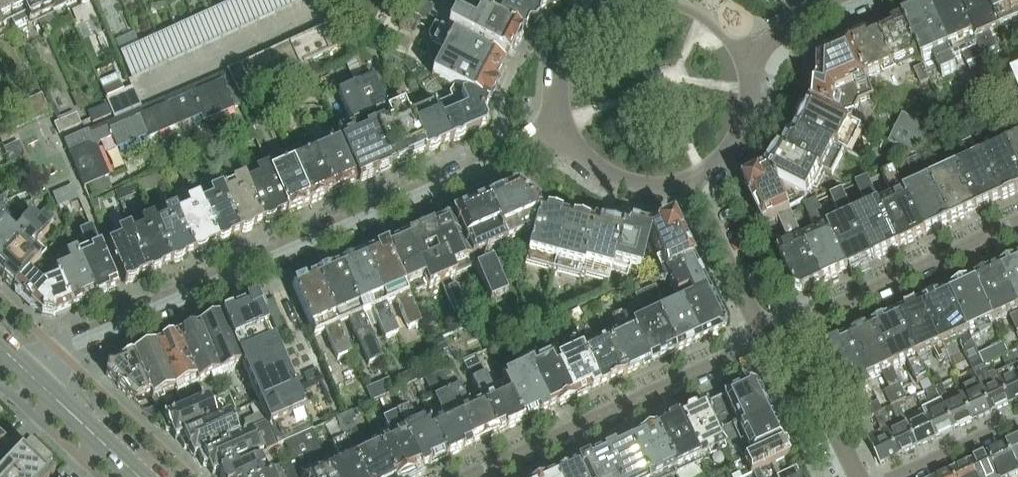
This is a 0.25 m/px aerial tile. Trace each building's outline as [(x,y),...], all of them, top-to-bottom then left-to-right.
[(9,14),(3,0),(0,0),(0,19),(9,14)] [(9,14),(22,8),(27,20),(39,15),(33,0),(3,0),(9,14)] [(39,15),(50,9),(46,0),(33,0),(39,15)] [(250,0),(238,0),(230,4),(241,29),(259,21),(250,0)] [(272,0),(250,0),(259,21),(277,12),(272,0)] [(293,0),(272,0),(277,12),(295,4),(293,0)] [(480,12),(520,33),(521,32),(522,33),(527,23),(529,24),(534,23),(537,17),(536,14),(537,14),(532,5),(531,4),(523,0),(493,0),(490,5),(485,2),(480,12)] [(532,5),(537,14),(549,8),(555,7),(560,1),(560,0),(530,0),(532,5)] [(954,0),(952,0),(929,10),(952,62),(964,57),(968,66),(981,61),(975,44),(974,44),(954,0)] [(974,44),(975,44),(998,35),(983,0),(954,0),(974,44)] [(998,35),(1000,34),(1005,47),(1017,42),(1013,28),(1017,26),(1017,12),(1013,0),(983,0),(998,35)] [(241,29),(230,4),(211,12),(223,38),(241,29)] [(520,34),(520,33),(480,12),(468,5),(459,20),(451,16),(447,25),(430,17),(428,22),(445,29),(504,59),(506,55),(508,57),(514,45),(517,45),(521,37),(520,34)] [(929,10),(904,21),(918,56),(922,65),(935,60),(942,77),(955,71),(952,62),(929,10)] [(193,20),(205,46),(223,38),(211,12),(193,20)] [(416,35),(422,20),(406,13),(400,28),(416,35)] [(205,46),(193,20),(175,29),(187,54),(205,46)] [(854,42),(851,44),(866,78),(918,56),(904,21),(865,38),(862,37),(856,39),(854,42)] [(227,72),(228,72),(239,95),(240,94),(344,46),(345,47),(346,46),(335,22),(227,71),(227,72)] [(465,94),(485,104),(487,102),(488,100),(490,99),(491,97),(492,95),(492,93),(493,91),(493,89),(495,85),(492,84),(502,63),(432,27),(426,38),(428,43),(444,51),(431,77),(452,88),(465,94)] [(187,54),(175,29),(157,37),(168,63),(187,54)] [(139,45),(150,71),(168,63),(157,37),(139,45)] [(875,98),(866,78),(851,44),(824,55),(821,53),(815,59),(818,61),(817,80),(812,102),(851,120),(859,104),(875,98)] [(150,71),(139,45),(120,53),(132,79),(150,71)] [(407,63),(381,52),(389,71),(404,64),(407,63)] [(991,57),(983,60),(989,74),(997,71),(991,57)] [(407,63),(404,64),(411,74),(417,69),(407,63)] [(926,76),(923,68),(916,71),(919,79),(926,76)] [(115,119),(64,141),(85,189),(89,187),(108,179),(96,150),(99,143),(101,142),(105,151),(115,146),(117,151),(199,115),(203,124),(241,107),(226,71),(142,108),(115,119)] [(1009,77),(1017,98),(1017,73),(1009,77)] [(116,75),(100,82),(107,98),(106,99),(108,104),(113,115),(115,119),(142,108),(133,87),(123,91),(119,83),(116,75)] [(313,77),(297,85),(302,96),(318,89),(313,77)] [(355,85),(391,171),(424,157),(424,155),(406,114),(407,113),(399,94),(383,100),(374,78),(355,85)] [(341,141),(360,184),(391,171),(355,85),(339,92),(357,134),(341,141)] [(432,103),(449,145),(453,143),(457,144),(462,142),(464,138),(487,128),(482,117),(487,107),(485,106),(485,104),(465,94),(452,88),(449,95),(451,100),(436,106),(434,102),(432,103)] [(16,130),(50,114),(41,95),(7,110),(16,130)] [(406,114),(424,155),(428,154),(431,155),(438,152),(439,149),(449,145),(432,103),(407,113),(406,114)] [(108,104),(88,113),(92,123),(112,115),(113,115),(108,104)] [(799,130),(846,155),(845,156),(863,165),(877,137),(812,106),(799,130)] [(59,135),(82,125),(77,114),(54,124),(59,135)] [(903,118),(890,145),(913,157),(946,139),(903,118)] [(247,143),(255,140),(251,129),(242,132),(247,143)] [(819,173),(818,174),(833,181),(845,156),(846,155),(799,130),(794,140),(790,141),(783,154),(819,173)] [(981,157),(1000,201),(1017,193),(1017,176),(1004,146),(1006,145),(999,130),(988,135),(995,150),(981,157)] [(308,142),(331,196),(355,186),(332,132),(322,136),(323,140),(311,145),(310,141),(308,142)] [(970,162),(955,168),(975,213),(1000,201),(981,157),(970,133),(958,139),(970,162)] [(1006,145),(1004,146),(1017,176),(1017,139),(1006,145)] [(288,155),(309,206),(331,196),(308,142),(300,146),(301,149),(288,155)] [(25,160),(18,143),(4,149),(11,166),(25,160)] [(182,148),(186,157),(196,153),(192,144),(182,148)] [(944,173),(929,180),(949,225),(975,213),(955,168),(944,145),(931,151),(935,160),(937,159),(944,173)] [(182,148),(169,154),(173,163),(186,157),(182,148)] [(767,171),(777,183),(805,200),(818,174),(819,173),(783,154),(780,153),(767,171)] [(266,168),(286,213),(287,215),(309,206),(288,155),(277,156),(279,159),(266,165),(266,168)] [(919,185),(904,191),(902,192),(924,237),(949,225),(929,180),(923,166),(919,157),(909,162),(919,185)] [(184,164),(177,166),(184,185),(191,183),(184,164)] [(286,213),(266,168),(244,178),(263,223),(264,222),(268,224),(274,221),(275,218),(286,213)] [(902,192),(904,191),(893,168),(881,174),(892,197),(878,204),(897,249),(924,237),(902,192)] [(765,227),(780,220),(791,214),(790,212),(802,206),(805,200),(777,183),(767,171),(766,173),(744,184),(765,227)] [(160,174),(151,177),(154,186),(164,183),(160,174)] [(263,223),(244,178),(221,188),(240,233),(242,232),(245,233),(250,231),(252,228),(263,223)] [(867,209),(853,215),(872,260),(897,249),(878,204),(867,180),(856,185),(867,209)] [(141,193),(137,184),(115,193),(118,201),(141,193)] [(73,185),(53,194),(58,206),(78,198),(73,185)] [(42,195),(39,187),(33,190),(36,197),(42,195)] [(240,233),(221,188),(197,198),(215,244),(219,242),(222,244),(227,242),(228,238),(240,233)] [(503,245),(532,232),(538,212),(539,211),(534,201),(532,202),(517,188),(515,189),(485,202),(503,245)] [(841,221),(827,227),(847,272),(872,260),(853,215),(841,192),(830,197),(841,221)] [(215,244),(197,198),(174,208),(193,254),(196,252),(199,253),(205,251),(206,248),(215,244)] [(105,215),(99,200),(91,203),(97,218),(105,215)] [(485,202),(450,217),(472,268),(488,304),(504,297),(490,263),(482,266),(478,256),(503,245),(485,202)] [(816,233),(802,239),(823,283),(847,272),(827,227),(816,203),(805,208),(816,233)] [(152,218),(171,263),(173,262),(177,263),(182,261),(183,258),(193,254),(174,208),(152,218)] [(0,227),(0,263),(49,211),(46,209),(35,221),(30,216),(16,231),(5,221),(0,227)] [(13,289),(44,257),(34,247),(47,233),(43,229),(55,217),(49,211),(0,263),(0,276),(13,289)] [(551,271),(565,220),(538,212),(532,232),(527,250),(521,248),(517,262),(547,270),(551,271)] [(823,283),(802,239),(791,214),(780,220),(791,244),(777,251),(796,291),(803,293),(823,284),(823,283)] [(437,258),(431,260),(442,284),(454,313),(465,309),(456,288),(450,288),(448,281),(456,278),(455,276),(472,268),(450,217),(420,231),(427,247),(432,249),(434,249),(437,258)] [(649,229),(647,228),(649,231),(638,271),(639,272),(649,238),(662,260),(655,264),(657,268),(689,254),(671,217),(649,229)] [(129,228),(148,273),(151,272),(154,273),(159,271),(160,268),(171,263),(152,218),(129,228)] [(557,273),(577,279),(591,227),(565,220),(551,271),(557,273)] [(621,231),(620,230),(611,264),(638,271),(649,231),(647,228),(628,223),(621,227),(621,231)] [(611,264),(620,230),(604,226),(604,228),(593,225),(592,228),(591,227),(577,279),(581,280),(582,277),(606,284),(611,264)] [(104,238),(124,284),(127,282),(130,283),(136,281),(137,278),(148,273),(129,228),(104,238)] [(77,260),(93,300),(117,289),(91,229),(79,233),(88,255),(77,260)] [(390,244),(386,246),(408,296),(427,288),(428,290),(442,284),(431,260),(425,262),(422,253),(423,252),(424,247),(418,232),(399,241),(398,240),(397,239),(396,239),(395,239),(394,240),(392,240),(392,241),(391,242),(390,243),(390,244)] [(386,246),(362,256),(385,306),(397,301),(409,329),(421,324),(408,296),(386,246)] [(53,270),(55,273),(71,310),(71,309),(72,307),(74,307),(75,307),(76,307),(77,307),(79,306),(80,305),(81,303),(84,304),(93,300),(77,260),(74,255),(66,259),(68,264),(53,270)] [(340,266),(363,316),(374,311),(386,339),(397,334),(385,306),(362,256),(340,266)] [(51,265),(44,257),(13,289),(41,315),(53,317),(71,310),(55,273),(53,270),(51,265)] [(708,292),(695,266),(690,257),(658,272),(661,281),(667,278),(674,294),(685,289),(690,297),(689,297),(690,300),(708,292)] [(1001,266),(1017,304),(1017,258),(1001,266)] [(499,266),(512,301),(528,295),(515,260),(499,266)] [(363,316),(340,266),(316,276),(338,326),(350,321),(369,364),(381,359),(363,316)] [(1017,329),(1017,304),(1001,266),(976,278),(996,323),(1013,317),(1017,329)] [(338,326),(316,276),(292,287),(311,329),(324,323),(340,359),(351,355),(338,326)] [(976,278),(949,290),(970,336),(971,335),(974,342),(979,338),(993,334),(990,326),(996,323),(976,278)] [(643,292),(672,353),(698,341),(679,302),(660,311),(659,308),(663,307),(664,303),(656,286),(643,292)] [(949,290),(924,302),(945,347),(959,340),(973,371),(985,365),(984,364),(1009,354),(1004,344),(980,355),(974,342),(971,335),(970,336),(949,290)] [(631,324),(649,364),(672,353),(643,292),(635,296),(643,313),(647,314),(650,313),(651,315),(631,324)] [(690,300),(689,297),(679,302),(698,341),(721,331),(723,323),(708,292),(690,300)] [(287,336),(278,316),(279,315),(272,298),(263,302),(280,339),(287,336)] [(924,302),(899,314),(920,359),(936,351),(941,362),(950,358),(945,347),(924,302)] [(255,303),(222,317),(242,365),(259,402),(249,406),(253,416),(243,420),(247,429),(249,428),(251,435),(258,432),(267,452),(283,444),(281,440),(310,428),(273,342),(269,344),(263,330),(267,329),(255,303)] [(534,326),(539,310),(534,309),(528,312),(534,326)] [(539,310),(534,326),(558,315),(550,309),(544,312),(539,310)] [(575,335),(597,388),(622,376),(605,337),(592,343),(586,329),(578,311),(567,316),(575,334),(575,335)] [(605,337),(622,376),(649,364),(631,324),(624,311),(613,317),(619,330),(605,337)] [(920,359),(899,314),(873,326),(895,371),(909,364),(917,382),(928,377),(920,359)] [(220,374),(242,365),(222,317),(199,327),(220,374)] [(873,326),(849,337),(870,382),(886,375),(892,389),(884,393),(891,408),(899,404),(909,399),(900,381),(895,371),(873,326)] [(199,383),(220,374),(199,327),(178,336),(197,380),(198,379),(199,383)] [(597,388),(575,335),(559,342),(565,355),(556,360),(573,399),(597,388)] [(178,336),(156,346),(175,389),(197,380),(178,336)] [(523,357),(547,411),(573,399),(556,360),(553,353),(536,361),(532,353),(525,337),(516,341),(523,357)] [(870,382),(849,337),(830,346),(827,353),(851,402),(868,394),(867,391),(872,389),(869,383),(870,382)] [(156,346),(133,356),(150,395),(152,399),(175,389),(156,346)] [(998,376),(1011,404),(1017,401),(1017,368),(1011,353),(1002,357),(1009,371),(998,376)] [(468,370),(479,394),(496,435),(522,423),(507,390),(496,395),(482,364),(477,354),(464,361),(468,370)] [(133,356),(122,361),(142,398),(150,395),(133,356)] [(547,411),(523,357),(515,361),(518,369),(501,376),(507,390),(522,423),(547,411)] [(122,361),(108,367),(107,376),(134,402),(142,398),(122,361)] [(420,381),(437,374),(432,362),(415,369),(420,381)] [(1011,404),(998,376),(991,379),(985,365),(973,371),(993,413),(1011,404)] [(452,368),(442,373),(446,382),(456,377),(452,368)] [(403,388),(420,381),(415,369),(398,376),(403,388)] [(975,387),(961,394),(974,421),(993,413),(973,371),(968,373),(975,387)] [(470,447),(446,392),(438,374),(425,380),(442,420),(432,424),(447,458),(470,447)] [(446,392),(470,447),(496,435),(479,394),(467,399),(456,377),(446,382),(450,390),(446,392)] [(389,384),(381,387),(384,396),(392,393),(389,384)] [(943,384),(935,388),(954,431),(974,421),(961,394),(949,399),(943,384)] [(728,393),(742,424),(767,412),(754,387),(747,385),(728,393)] [(936,439),(954,431),(935,388),(924,393),(931,408),(924,411),(936,439)] [(728,393),(704,405),(718,435),(742,424),(728,393)] [(851,402),(855,411),(873,403),(868,394),(851,402)] [(390,476),(405,476),(420,470),(395,414),(397,413),(389,396),(379,400),(387,417),(383,419),(387,430),(374,436),(377,443),(375,444),(390,476)] [(173,439),(179,437),(215,421),(206,398),(165,416),(159,419),(159,420),(163,431),(164,430),(167,432),(168,432),(170,431),(173,439)] [(860,422),(880,413),(883,411),(879,402),(873,404),(873,403),(855,411),(860,422)] [(880,413),(899,457),(919,448),(905,420),(907,419),(899,404),(891,408),(898,423),(895,425),(888,409),(883,411),(880,413)] [(700,459),(724,448),(718,435),(704,405),(679,416),(700,459)] [(395,414),(420,470),(447,458),(432,424),(429,419),(417,425),(409,407),(397,413),(395,414)] [(159,419),(165,416),(162,409),(149,416),(155,421),(159,420),(159,419)] [(359,476),(390,476),(375,444),(364,449),(352,423),(356,421),(352,411),(335,419),(344,437),(341,438),(359,476)] [(907,419),(905,420),(919,448),(936,439),(924,411),(907,419)] [(215,421),(179,437),(182,448),(183,448),(185,449),(185,450),(188,449),(192,457),(197,455),(198,457),(248,435),(247,432),(245,433),(235,412),(228,416),(215,421)] [(768,412),(767,412),(742,424),(718,435),(724,448),(729,458),(739,453),(741,457),(780,438),(768,412)] [(880,466),(886,463),(899,457),(880,413),(860,422),(861,423),(860,423),(880,466)] [(675,471),(700,459),(679,416),(654,428),(675,471)] [(628,440),(646,476),(662,476),(675,471),(654,428),(628,440)] [(297,470),(324,458),(313,431),(284,443),(292,461),(274,469),(277,474),(271,476),(301,476),(297,470)] [(248,435),(198,457),(201,466),(202,465),(205,467),(205,468),(208,467),(215,473),(257,455),(258,455),(248,435)] [(341,438),(331,443),(339,461),(326,466),(325,463),(323,463),(329,476),(359,476),(341,438)] [(789,455),(780,438),(741,457),(742,459),(750,473),(789,455)] [(628,440),(603,451),(615,476),(646,476),(628,440)] [(1006,446),(1017,472),(1017,440),(1006,446)] [(1006,446),(987,455),(997,476),(1014,476),(1017,475),(1017,472),(1006,446)] [(25,448),(0,474),(0,476),(54,476),(55,476),(25,448)] [(579,463),(585,476),(615,476),(603,451),(579,463)] [(257,455),(215,473),(220,476),(267,476),(257,455)] [(987,455),(970,463),(976,476),(997,476),(987,455)] [(970,463),(970,462),(951,471),(951,472),(954,476),(976,476),(970,463)] [(323,463),(320,465),(321,469),(303,476),(329,476),(323,463)] [(579,463),(577,464),(577,465),(569,469),(564,468),(556,472),(554,476),(553,476),(585,476),(579,463)] [(779,476),(800,476),(796,467),(778,475),(779,476)]
